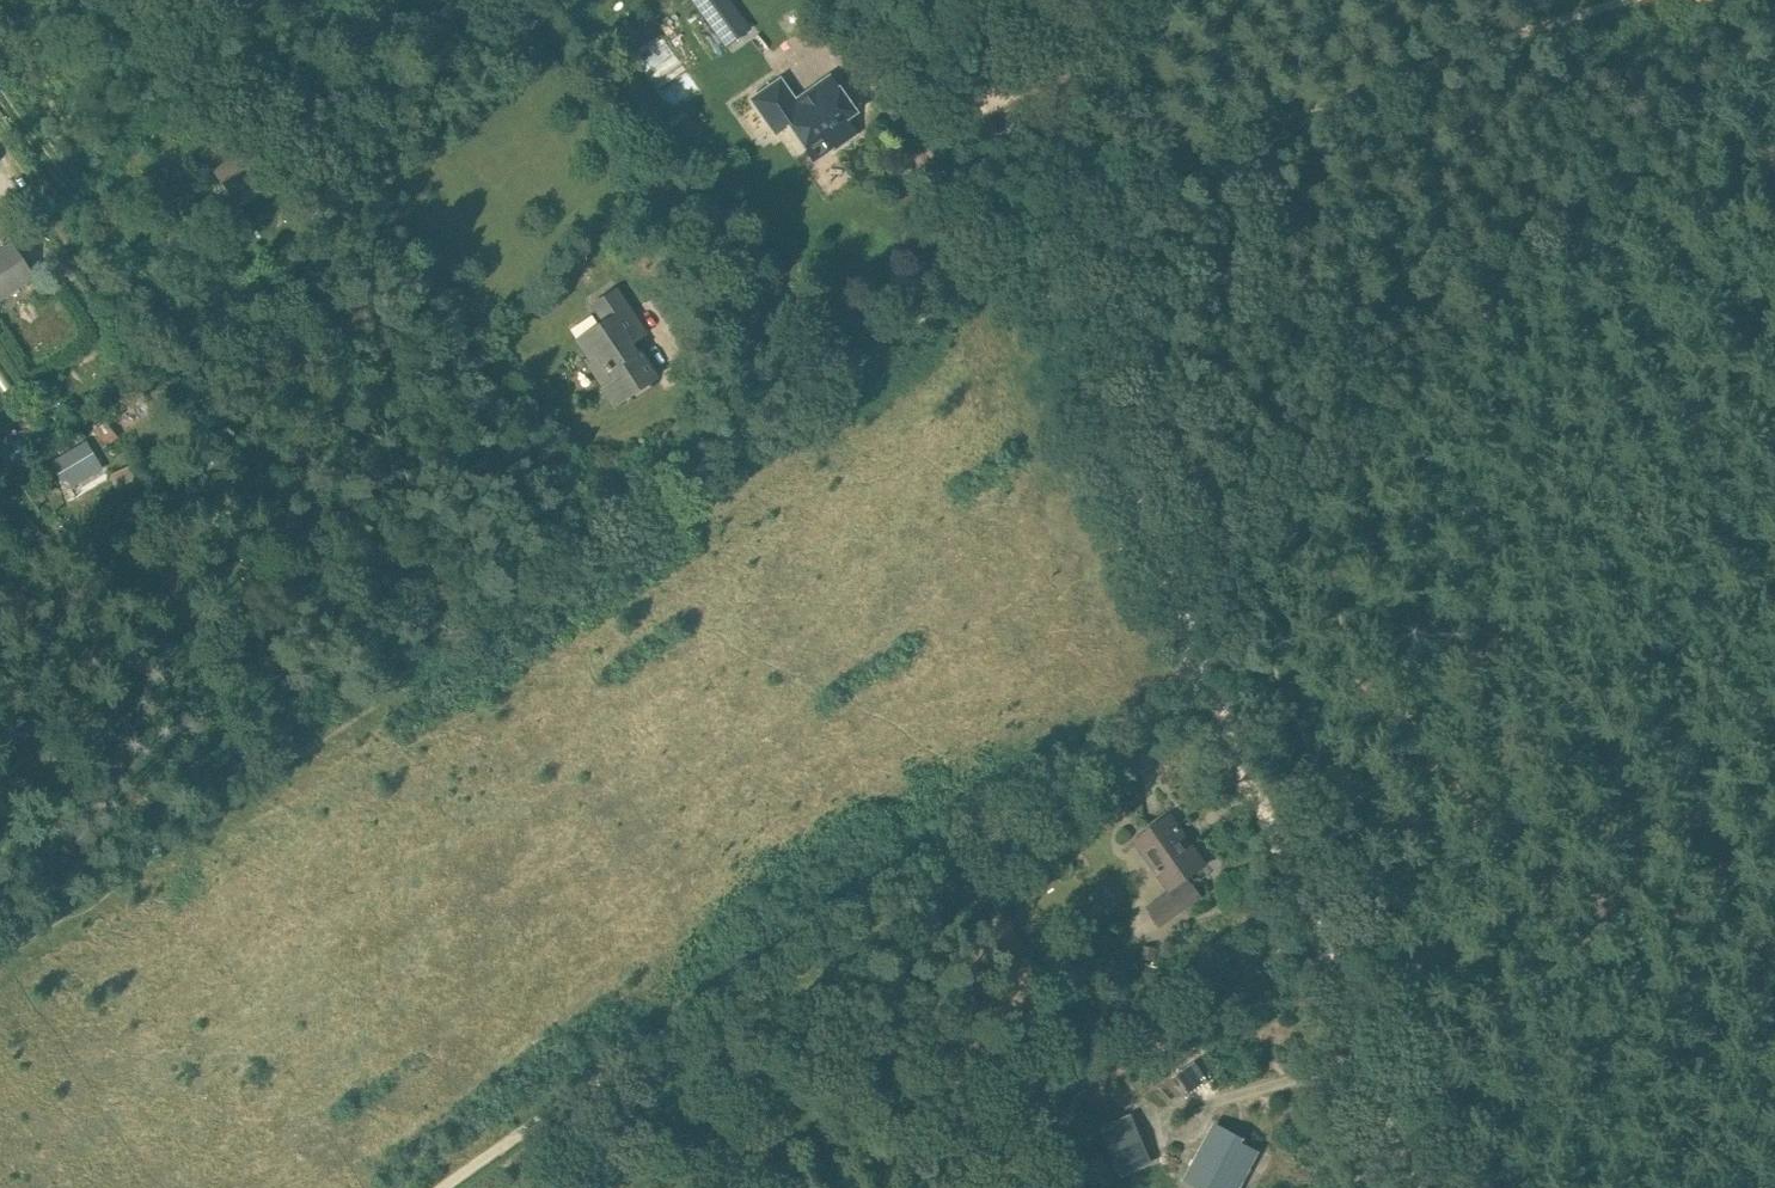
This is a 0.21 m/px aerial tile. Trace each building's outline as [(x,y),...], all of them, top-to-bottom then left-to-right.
[(730,0),(692,0),(726,46),(750,29),(730,0)] [(789,123),(809,152),(827,139),(834,149),(856,134),(845,119),(855,112),(830,77),(812,90),(815,95),(799,106),(781,80),(753,99),(776,133),(789,123)] [(215,172),(233,196),(269,168),(250,144),(215,172)] [(34,276),(12,244),(0,252),(0,298),(34,276)] [(631,344),(647,333),(617,289),(593,305),(604,322),(578,339),(608,384),(602,388),(614,406),(632,394),(630,392),(638,387),(639,389),(657,377),(639,350),(636,351),(631,344)] [(90,456),(59,473),(71,496),(102,479),(90,456)] [(1151,912),(1193,883),(1189,877),(1206,866),(1172,817),(1137,841),(1171,890),(1148,907),(1151,912)] [(1193,883),(1151,912),(1162,927),(1203,898),(1193,883)] [(1145,944),(1143,958),(1157,960),(1159,946),(1145,944)] [(1120,1175),(1153,1161),(1134,1115),(1100,1129),(1120,1175)] [(1233,1140),(1215,1130),(1188,1180),(1202,1187),(1206,1187),(1218,1167),(1237,1177),(1252,1150),(1233,1140)]
